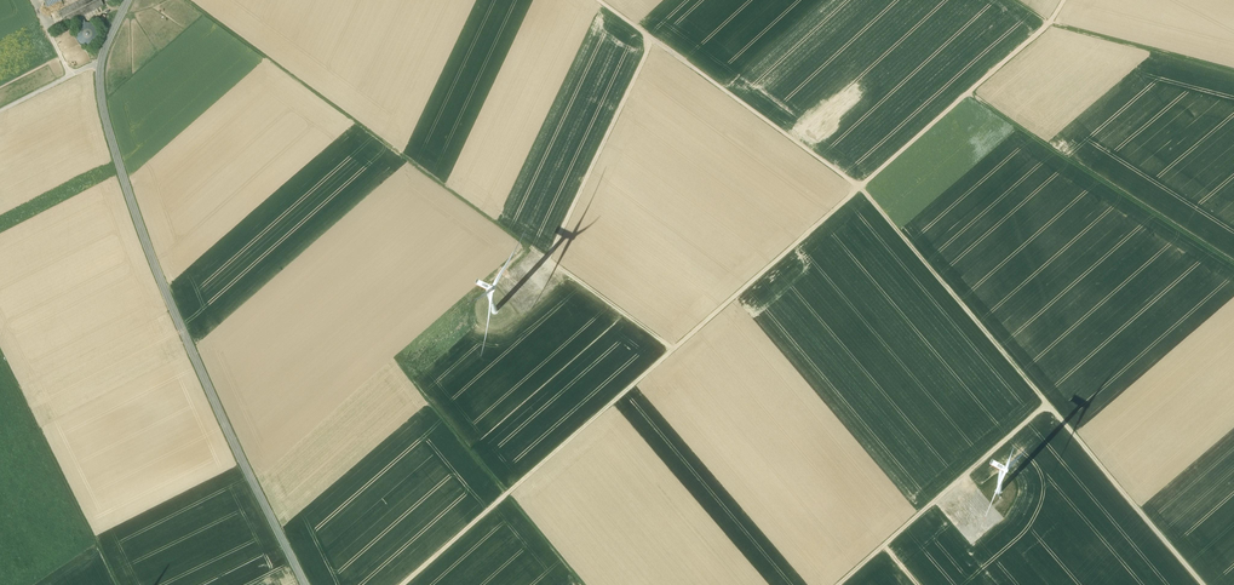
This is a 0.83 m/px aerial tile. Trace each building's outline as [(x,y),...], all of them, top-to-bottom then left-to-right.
[(47,8),(62,0),(43,0),(47,8)] [(59,12),(66,25),(103,6),(100,0),(83,0),(59,12)] [(83,46),(99,38),(90,22),(87,24),(85,20),(73,26),(83,46)] [(10,205),(6,195),(0,198),(0,209),(10,205)]
